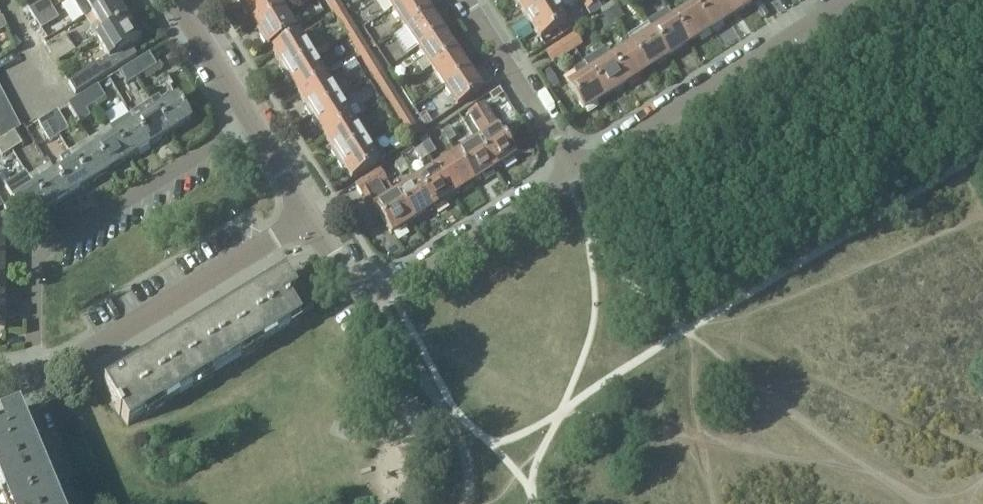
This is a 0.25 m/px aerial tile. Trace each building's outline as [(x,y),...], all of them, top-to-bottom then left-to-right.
[(53,10),(47,0),(46,0),(29,11),(35,21),(53,10)] [(113,0),(72,0),(83,19),(92,13),(113,0)] [(90,30),(96,39),(128,19),(116,0),(113,0),(92,13),(99,24),(90,30)] [(282,8),(276,0),(252,0),(245,5),(258,25),(282,8)] [(343,9),(338,0),(335,0),(328,4),(334,14),(343,9)] [(394,9),(407,0),(388,0),(394,9)] [(420,0),(407,0),(394,9),(407,28),(429,13),(420,0)] [(552,0),(516,0),(527,17),(553,1),(552,0)] [(582,0),(559,0),(557,1),(558,1),(554,4),(553,1),(527,17),(541,39),(566,23),(567,24),(575,20),(569,10),(565,13),(564,11),(580,1),(582,0)] [(598,3),(596,0),(582,0),(580,1),(586,11),(598,3)] [(721,0),(703,0),(694,5),(710,31),(732,17),(721,0)] [(732,17),(753,3),(751,0),(721,0),(732,17)] [(608,6),(618,23),(624,19),(617,7),(616,8),(613,3),(608,6)] [(694,5),(674,19),(690,44),(710,31),(694,5)] [(609,28),(618,23),(608,6),(601,11),(604,16),(602,17),(609,28)] [(282,8),(258,25),(270,44),(295,29),(282,8)] [(341,25),(350,19),(343,9),(334,14),(341,25)] [(53,10),(35,21),(41,30),(59,19),(53,10)] [(429,13),(407,28),(419,47),(442,32),(429,13)] [(128,19),(96,39),(109,60),(141,39),(128,19)] [(350,19),(341,25),(347,36),(356,30),(350,19)] [(674,19),(653,32),(669,57),(690,44),(674,19)] [(652,32),(647,25),(627,38),(631,46),(632,45),(648,70),(669,57),(653,32),(652,32)] [(356,30),(347,36),(353,45),(362,40),(356,30)] [(422,73),(432,66),(454,51),(442,32),(419,47),(427,59),(417,65),(422,73)] [(46,46),(57,63),(75,52),(64,34),(46,46)] [(569,38),(577,49),(582,45),(575,34),(569,38)] [(288,74),(312,59),(298,37),(274,52),(288,74)] [(552,65),(577,49),(569,38),(545,53),(552,65)] [(360,56),(369,51),(362,40),(353,45),(360,56)] [(632,45),(631,46),(612,58),(628,83),(648,70),(632,45)] [(369,51),(360,56),(367,67),(375,61),(369,51)] [(432,66),(439,76),(444,85),(467,70),(454,51),(432,66)] [(128,67),(136,80),(157,66),(149,54),(128,67)] [(586,63),(607,97),(628,83),(612,58),(601,65),(596,57),(586,63)] [(325,80),(312,59),(288,74),(301,95),(325,80)] [(375,61),(367,67),(373,77),(382,71),(375,61)] [(586,110),(607,97),(586,63),(576,70),(581,78),(570,85),(586,110)] [(69,83),(76,94),(106,74),(99,64),(69,83)] [(126,86),(136,80),(128,67),(118,73),(126,86)] [(480,90),(467,70),(444,85),(458,105),(480,90)] [(379,87),(388,82),(382,71),(373,77),(379,87)] [(325,80),(301,95),(314,115),(338,100),(325,80)] [(388,82),(379,87),(386,98),(395,93),(388,82)] [(88,92),(96,105),(106,99),(98,86),(88,92)] [(87,111),(96,105),(88,92),(68,105),(80,124),(91,117),(87,111)] [(395,93),(386,98),(392,108),(401,102),(395,93)] [(0,99),(0,113),(10,107),(4,97),(0,99)] [(164,105),(159,97),(150,103),(170,135),(191,122),(177,98),(164,105)] [(425,127),(438,114),(428,99),(413,108),(425,127)] [(351,121),(338,100),(314,115),(327,136),(351,121)] [(399,119),(408,113),(401,102),(392,108),(399,119)] [(150,103),(130,115),(150,147),(170,135),(150,103)] [(476,142),(494,169),(515,156),(498,130),(499,129),(484,105),(469,115),(484,137),(476,142)] [(15,118),(10,107),(0,113),(0,126),(15,118)] [(48,117),(60,136),(69,131),(57,111),(48,117)] [(408,113),(399,119),(405,129),(414,124),(408,113)] [(110,128),(130,160),(150,147),(130,115),(110,128)] [(49,143),(60,136),(48,117),(38,123),(49,143)] [(5,139),(14,133),(21,129),(15,118),(0,126),(0,141),(5,139)] [(351,121),(327,136),(340,157),(364,142),(351,121)] [(414,124),(405,129),(412,139),(420,134),(414,124)] [(89,140),(109,173),(130,160),(110,128),(89,140)] [(449,129),(442,134),(448,144),(456,139),(449,129)] [(5,139),(12,151),(22,145),(14,133),(5,139)] [(419,143),(422,147),(429,158),(436,153),(429,142),(430,142),(427,137),(419,143)] [(12,151),(5,139),(0,141),(0,154),(2,157),(12,151)] [(90,185),(109,173),(89,140),(70,152),(90,185)] [(371,153),(364,142),(340,157),(354,178),(378,163),(378,164),(386,159),(379,148),(371,153)] [(494,169),(476,142),(456,155),(474,182),(494,169)] [(421,163),(429,158),(422,147),(414,152),(421,163)] [(65,167),(54,173),(69,197),(90,185),(70,152),(60,159),(65,167)] [(456,155),(436,168),(454,195),(474,182),(456,155)] [(395,166),(402,176),(409,171),(402,161),(395,166)] [(49,165),(29,178),(49,210),(69,197),(54,173),(49,165)] [(436,168),(416,180),(434,208),(454,195),(436,168)] [(414,220),(396,193),(390,198),(381,184),(387,180),(381,171),(357,186),(363,195),(367,193),(393,234),(414,220)] [(49,210),(29,178),(26,174),(6,186),(28,222),(49,210)] [(434,208),(416,180),(396,193),(414,220),(434,208)] [(306,311),(290,286),(284,275),(103,385),(118,408),(116,409),(120,416),(122,414),(129,426),(299,320),(298,317),(306,311)] [(18,411),(0,419),(0,491),(6,503),(57,503),(18,411)]
